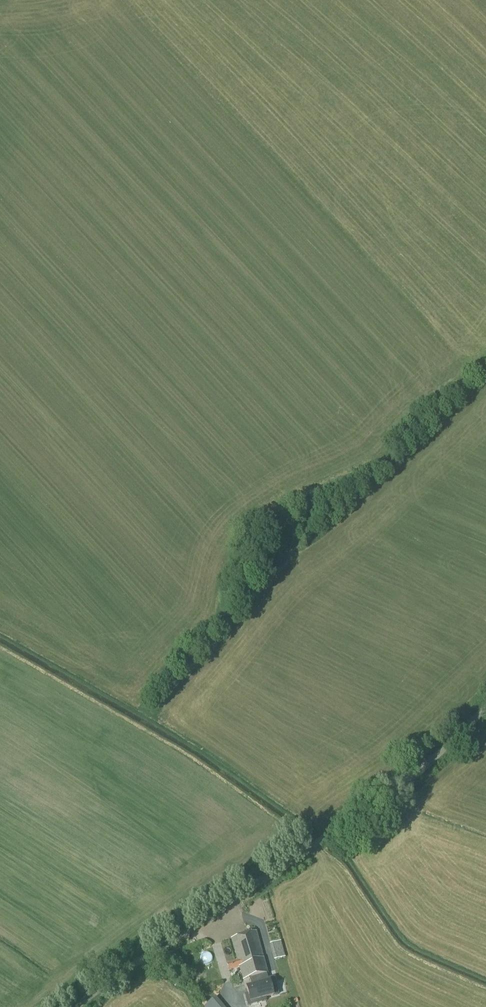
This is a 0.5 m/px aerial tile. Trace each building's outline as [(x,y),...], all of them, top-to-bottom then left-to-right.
[(267,973),(256,932),(232,939),(238,962),(227,965),(229,971),(240,968),(243,980),(252,978),(255,985),(247,988),(249,994),(246,994),(249,1005),(267,1000),(266,997),(279,993),(277,985),(275,980),(276,980),(275,976),(267,978),(266,974),(267,973)] [(215,997),(204,1006),(205,1006),(224,1006),(215,997)]
